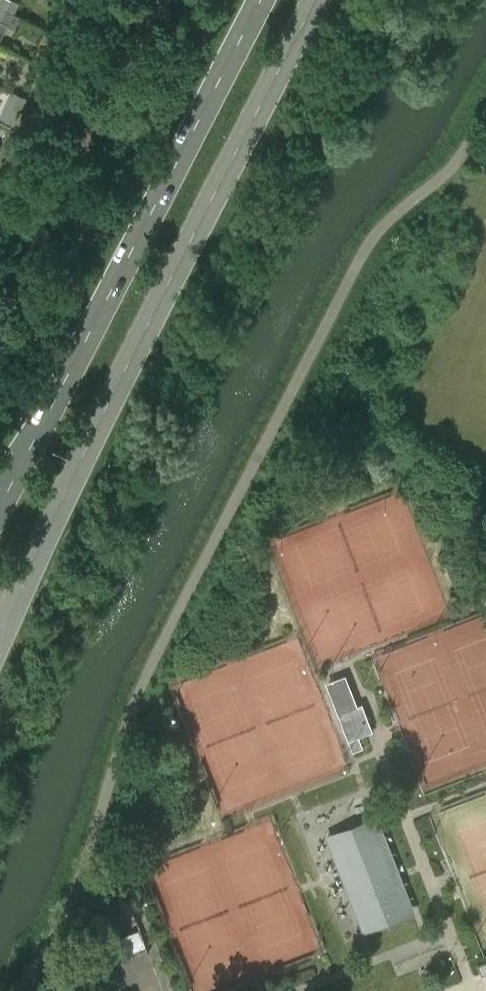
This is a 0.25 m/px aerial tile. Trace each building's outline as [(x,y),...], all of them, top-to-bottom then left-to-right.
[(6,10),(14,13),(19,3),(14,0),(11,0),(6,10)] [(17,15),(14,13),(6,10),(1,20),(4,22),(12,25),(17,15)] [(37,52),(32,62),(39,65),(41,66),(46,56),(44,55),(37,52)] [(19,115),(15,114),(3,108),(0,114),(0,117),(11,122),(14,124),(19,115)] [(345,673),(325,681),(353,750),(363,746),(359,736),(373,730),(362,703),(358,704),(345,673)] [(415,912),(377,813),(325,834),(362,932),(415,912)] [(139,928),(106,938),(112,955),(144,945),(139,928)] [(485,972),(485,960),(477,963),(481,973),(485,972)]
